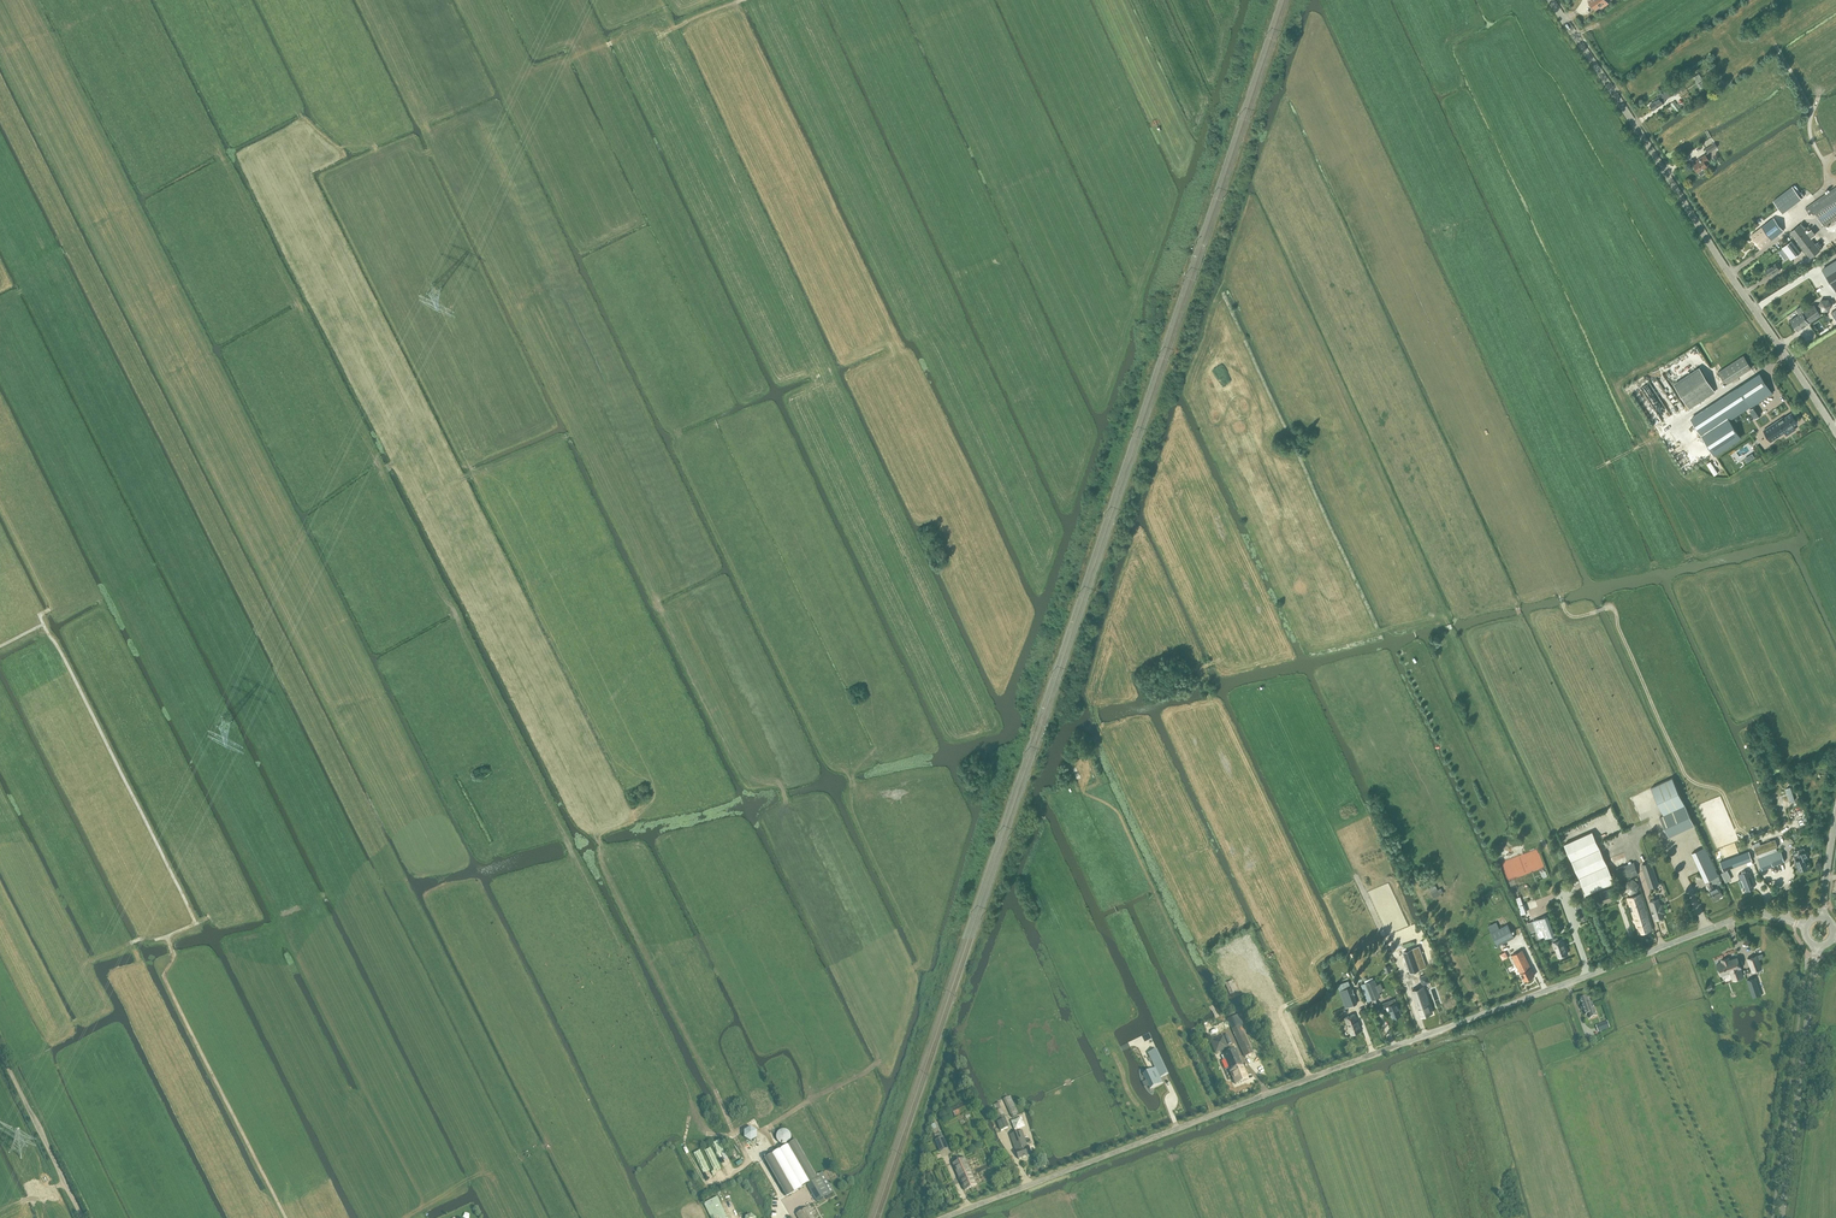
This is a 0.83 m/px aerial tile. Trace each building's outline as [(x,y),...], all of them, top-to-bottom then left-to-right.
[(1590,1),(1595,9),(1600,6),(1602,8),(1608,3),(1606,0),(1591,0),(1590,1)] [(1699,74),(1694,78),(1698,83),(1702,79),(1699,74)] [(1681,82),(1675,86),(1679,92),(1685,88),(1681,82)] [(1659,98),(1650,105),(1654,110),(1666,101),(1665,100),(1674,94),(1670,89),(1662,94),(1661,93),(1658,95),(1659,98)] [(1675,101),(1671,104),(1677,111),(1681,109),(1675,101)] [(1715,143),(1706,149),(1708,153),(1718,147),(1715,143)] [(1700,161),(1694,165),(1698,172),(1698,171),(1701,175),(1706,172),(1704,168),(1707,166),(1705,163),(1709,160),(1705,154),(1699,159),(1700,161)] [(1793,186),(1784,193),(1773,201),(1782,212),(1801,198),(1793,186)] [(1805,208),(1809,214),(1814,211),(1824,227),(1835,218),(1835,186),(1805,208)] [(1772,218),(1749,237),(1759,249),(1771,241),(1782,231),(1772,218)] [(1797,226),(1797,227),(1790,232),(1810,258),(1820,250),(1804,229),(1809,225),(1806,220),(1797,226)] [(1793,240),(1782,248),(1791,260),(1802,252),(1793,240)] [(1821,269),(1835,291),(1835,260),(1821,269)] [(1776,263),(1765,270),(1769,275),(1773,273),(1774,274),(1780,270),(1776,263)] [(1801,313),(1791,320),(1798,330),(1822,315),(1819,309),(1820,308),(1821,308),(1827,308),(1830,303),(1827,299),(1820,299),(1817,305),(1818,307),(1817,308),(1815,304),(1805,310),(1803,307),(1799,311),(1801,313)] [(1744,355),(1725,367),(1718,372),(1726,384),(1752,368),(1744,355)] [(1689,407),(1715,391),(1700,368),(1674,385),(1689,407)] [(1760,374),(1741,387),(1752,405),(1750,406),(1751,407),(1772,393),(1760,374)] [(1741,387),(1724,398),(1691,419),(1702,437),(1752,405),(1747,397),(1741,388),(1741,387)] [(1793,411),(1766,426),(1773,437),(1800,421),(1793,411)] [(1731,421),(1704,439),(1714,454),(1741,437),(1731,421)] [(1745,458),(1748,461),(1755,456),(1753,453),(1745,458)] [(1672,777),(1651,787),(1664,814),(1685,804),(1672,777)] [(1669,837),(1683,830),(1695,825),(1694,823),(1685,805),(1660,817),(1669,837)] [(1592,831),(1565,844),(1587,894),(1615,881),(1592,831)] [(1752,841),(1757,853),(1777,845),(1772,834),(1752,841)] [(1692,853),(1693,854),(1706,882),(1711,879),(1719,876),(1705,847),(1692,853)] [(1758,859),(1762,869),(1785,861),(1781,850),(1758,859)] [(1723,870),(1740,865),(1752,860),(1749,851),(1720,862),(1723,870)] [(1805,852),(1799,854),(1801,858),(1796,860),(1799,870),(1807,867),(1803,857),(1807,856),(1807,857),(1805,851),(1805,852)] [(1634,862),(1617,868),(1621,881),(1638,874),(1634,862)] [(1642,864),(1650,887),(1658,885),(1651,862),(1642,864)] [(1744,882),(1747,890),(1754,888),(1751,879),(1752,879),(1750,872),(1748,872),(1747,871),(1738,874),(1742,883),(1744,882)] [(1713,884),(1715,883),(1717,882),(1719,886),(1722,884),(1719,876),(1711,879),(1713,884)] [(1639,884),(1633,879),(1626,882),(1625,889),(1630,894),(1637,891),(1639,884)] [(1712,884),(1708,886),(1710,890),(1710,891),(1714,901),(1720,898),(1719,896),(1723,895),(1719,886),(1714,889),(1712,884)] [(1435,885),(1429,888),(1433,897),(1443,893),(1441,888),(1437,889),(1435,885)] [(1601,893),(1604,901),(1614,897),(1610,889),(1601,893)] [(1652,929),(1641,893),(1627,897),(1639,933),(1652,929)] [(1658,898),(1650,901),(1656,919),(1664,916),(1662,912),(1664,912),(1662,904),(1660,905),(1658,898)] [(1548,915),(1532,921),(1539,938),(1545,936),(1545,938),(1555,934),(1548,915)] [(1500,928),(1496,921),(1488,926),(1498,945),(1515,937),(1508,923),(1500,928)] [(1555,946),(1559,956),(1568,953),(1562,938),(1558,939),(1557,936),(1552,938),(1553,941),(1554,946),(1555,946)] [(1523,949),(1512,955),(1521,974),(1532,969),(1523,949)] [(1410,952),(1402,955),(1401,955),(1409,975),(1417,972),(1410,952)] [(1757,955),(1748,959),(1753,971),(1761,968),(1758,960),(1764,958),(1763,953),(1757,956),(1757,955)] [(1729,959),(1722,961),(1722,962),(1717,964),(1721,975),(1734,970),(1737,978),(1743,976),(1740,968),(1741,967),(1737,957),(1730,960),(1729,959)] [(1535,976),(1532,969),(1521,974),(1525,981),(1535,976)] [(1428,974),(1420,977),(1423,985),(1431,982),(1428,974)] [(1765,996),(1759,978),(1751,980),(1757,999),(1765,996)] [(1375,979),(1365,983),(1371,1000),(1381,996),(1375,979)] [(1238,992),(1233,981),(1226,984),(1231,995),(1237,993),(1238,992)] [(1340,991),(1351,987),(1349,981),(1338,985),(1340,991)] [(1351,987),(1339,992),(1345,1009),(1357,1005),(1351,987)] [(1423,987),(1412,991),(1421,1016),(1432,1012),(1423,987)] [(1389,1006),(1393,1018),(1402,1015),(1397,1002),(1395,998),(1384,1003),(1385,1007),(1389,1006)] [(1580,1000),(1586,1015),(1589,1014),(1590,1019),(1597,1016),(1592,1003),(1589,1004),(1587,998),(1580,1000)] [(1355,1013),(1345,1017),(1352,1035),(1362,1031),(1355,1013)] [(1233,1018),(1231,1019),(1228,1020),(1231,1027),(1236,1024),(1233,1018)] [(1596,1026),(1598,1032),(1610,1028),(1608,1022),(1596,1026)] [(1240,1027),(1234,1029),(1232,1030),(1245,1057),(1252,1054),(1249,1047),(1249,1046),(1245,1037),(1240,1027)] [(1156,1050),(1148,1053),(1160,1078),(1168,1074),(1156,1050)] [(1236,1050),(1223,1054),(1236,1085),(1248,1080),(1236,1050)] [(1155,1069),(1143,1074),(1150,1089),(1162,1083),(1155,1069)] [(1010,1097),(1002,1101),(1008,1115),(1017,1112),(1010,1097)] [(971,1110),(967,1101),(951,1109),(955,1117),(971,1110)] [(993,1113),(997,1122),(1005,1118),(999,1103),(994,1105),(997,1111),(993,1113)] [(1009,1128),(1005,1118),(997,1122),(1001,1132),(1009,1128)] [(792,1139),(792,1137),(791,1136),(791,1134),(790,1133),(788,1131),(786,1131),(785,1130),(783,1131),(781,1131),(780,1132),(778,1133),(777,1135),(777,1137),(777,1138),(777,1140),(778,1142),(779,1143),(780,1144),(782,1145),(784,1145),(786,1145),(787,1145),(789,1144),(790,1142),(791,1141),(792,1139)] [(1022,1131),(1010,1135),(1018,1160),(1032,1155),(1028,1146),(1027,1147),(1027,1144),(1031,1143),(1030,1139),(1025,1141),(1022,1131)] [(940,1152),(946,1150),(941,1138),(935,1141),(940,1152)] [(817,1179),(796,1141),(765,1159),(786,1196),(817,1179)] [(965,1159),(953,1164),(964,1191),(976,1185),(965,1159)] [(830,1195),(820,1178),(809,1185),(818,1201),(830,1195)] [(705,1204),(711,1217),(728,1217),(718,1198),(706,1204),(705,1204)] [(796,1214),(798,1217),(814,1217),(808,1207),(796,1214)]
